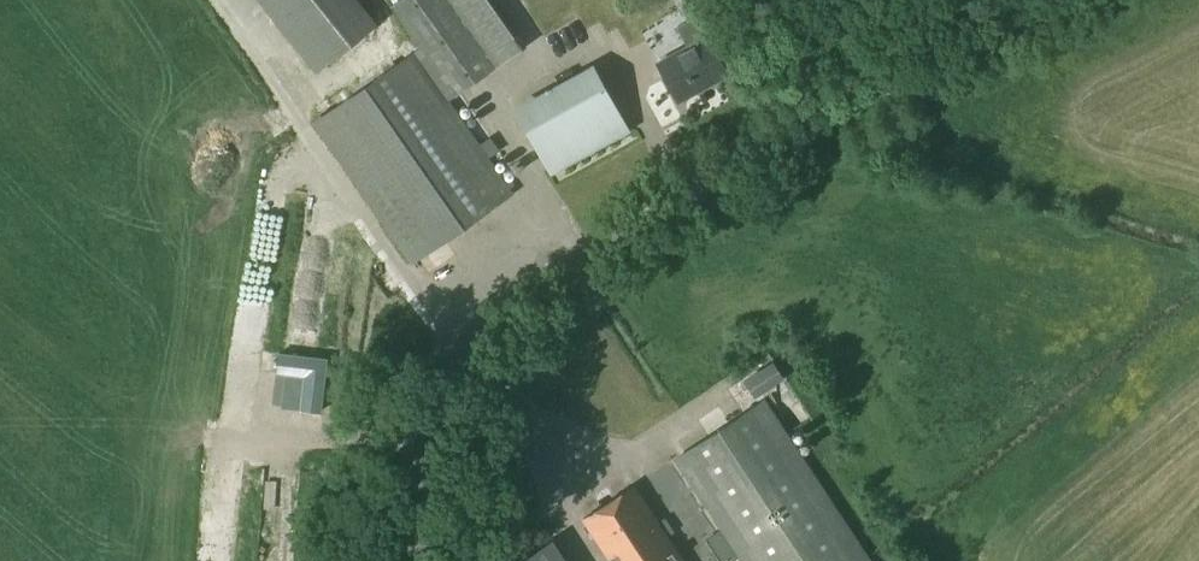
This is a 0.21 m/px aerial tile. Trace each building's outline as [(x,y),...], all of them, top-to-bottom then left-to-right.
[(364,32),(338,0),(293,0),(336,54),(342,62),(370,40),(364,32)] [(384,4),(445,95),(511,51),(477,0),(389,0),(384,4)] [(678,100),(726,73),(705,35),(704,35),(693,17),(677,26),(686,46),(656,61),(678,100)] [(411,263),(500,201),(512,193),(414,53),(313,123),(411,263)] [(514,108),(546,168),(622,127),(591,67),(514,108)] [(278,354),(276,373),(285,375),(305,377),(301,410),(320,413),(326,360),(278,354)] [(756,407),(666,465),(729,560),(856,560),(756,407)] [(580,516),(610,560),(684,560),(634,482),(580,516)] [(521,549),(505,560),(569,560),(550,534),(534,542),(521,549)]
